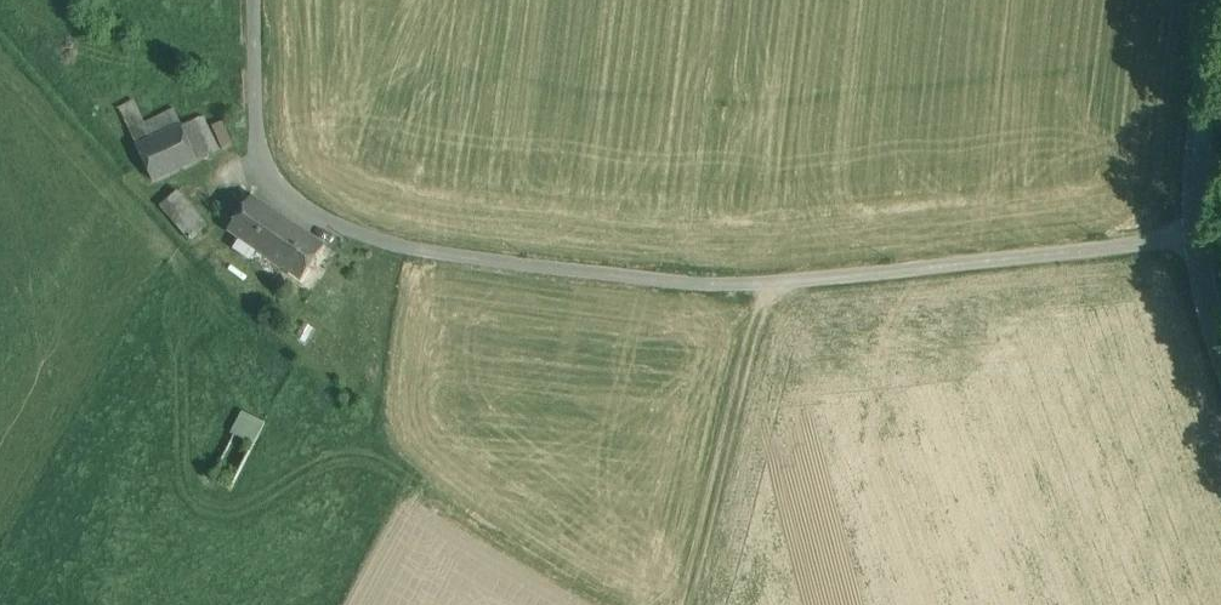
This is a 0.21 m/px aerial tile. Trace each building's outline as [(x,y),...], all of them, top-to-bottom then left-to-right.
[(175,110),(145,124),(133,101),(120,109),(154,182),(198,161),(182,126),(175,110)] [(204,116),(182,126),(198,161),(220,151),(204,116)] [(235,144),(224,122),(213,127),(224,150),(235,144)] [(163,209),(172,219),(190,204),(181,194),(163,209)] [(234,195),(219,218),(231,225),(246,203),(234,195)] [(288,221),(253,197),(229,232),(301,281),(325,246),(289,221),(288,221)] [(190,204),(172,219),(191,241),(208,226),(190,204)] [(246,414),(235,437),(255,447),(266,424),(246,414)]
